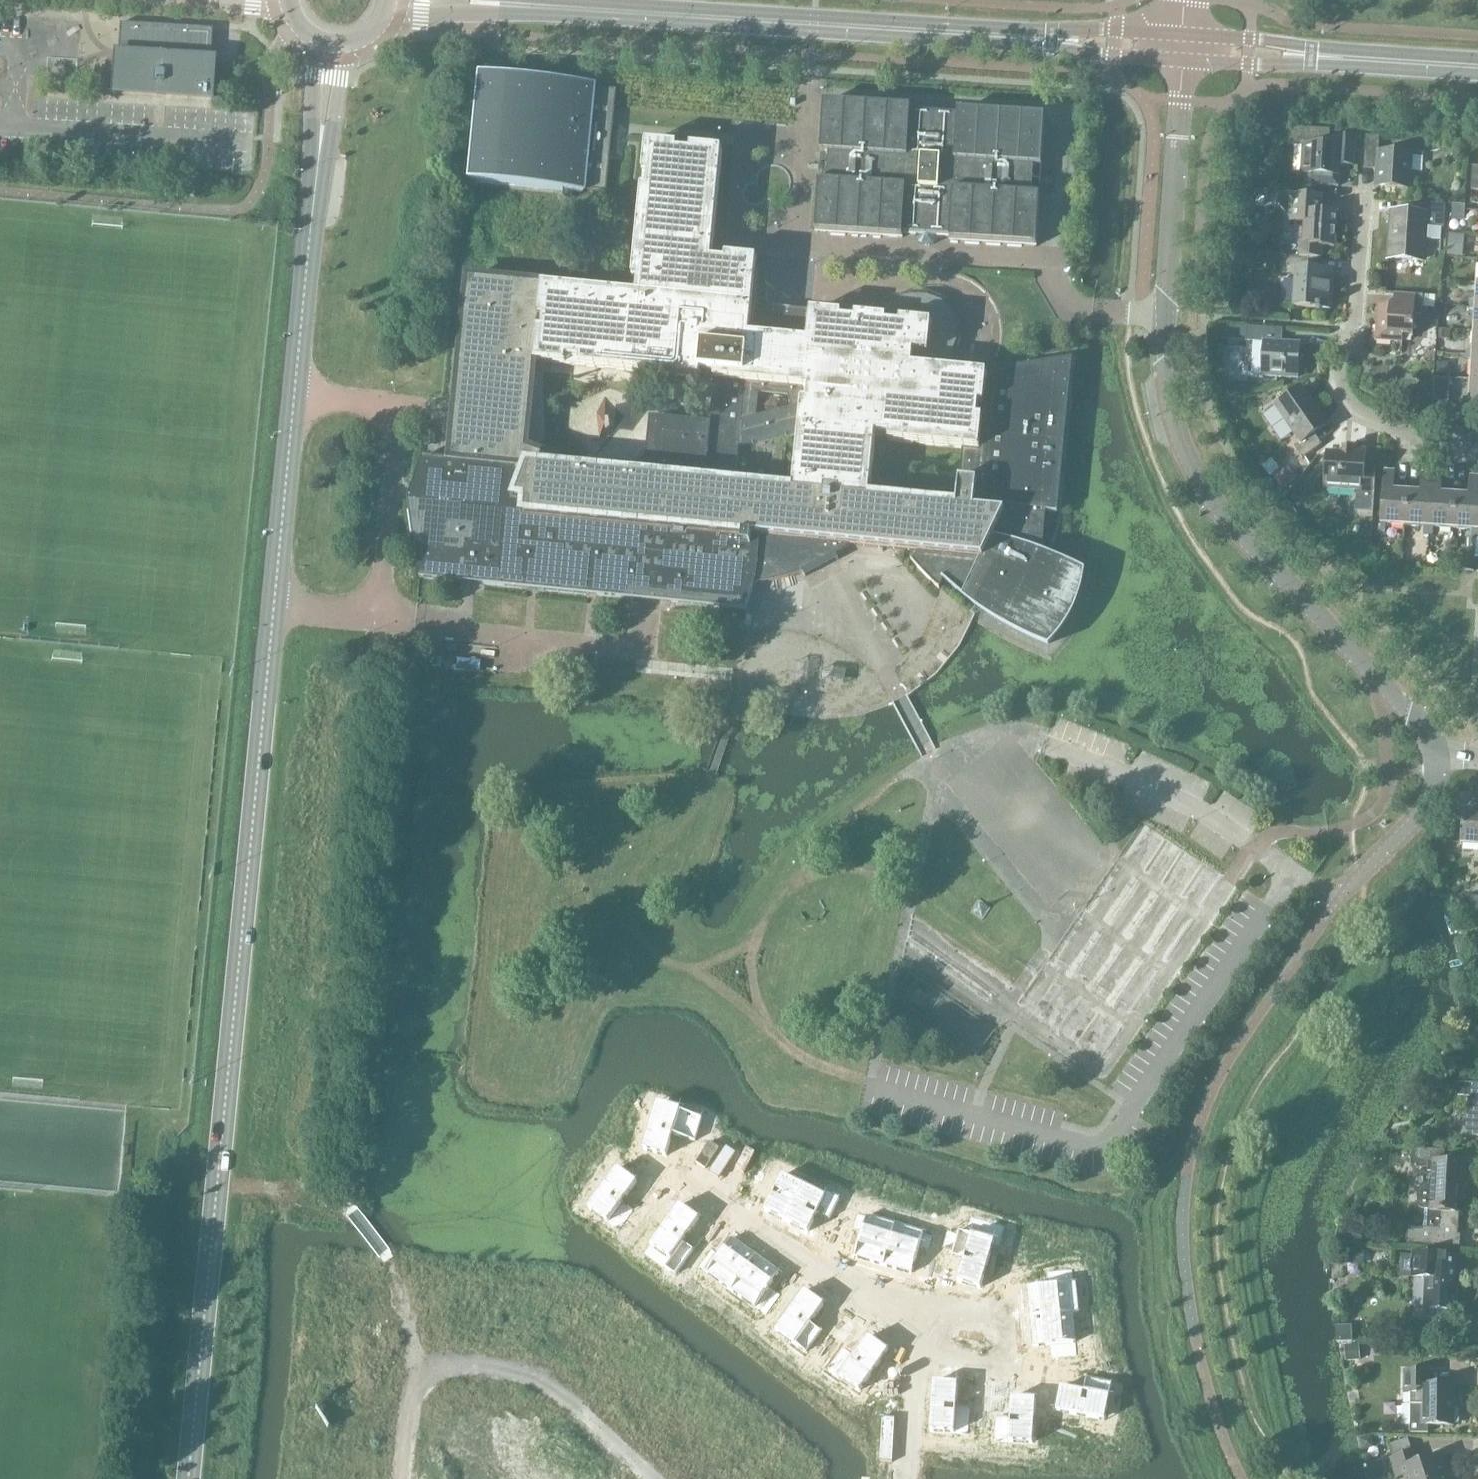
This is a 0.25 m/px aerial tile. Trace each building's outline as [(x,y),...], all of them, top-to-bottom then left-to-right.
[(115,92),(208,97),(213,30),(120,24),(119,25),(120,25),(123,56),(118,56),(115,92)] [(591,85),(485,75),(484,88),(483,88),(475,168),(476,168),(475,182),(577,192),(578,189),(606,192),(615,107),(616,90),(591,88),(591,85)] [(817,233),(903,238),(904,234),(951,237),(951,241),(1037,247),(1046,117),(959,112),(959,116),(911,113),(912,109),(825,103),(817,233)] [(1307,174),(1307,184),(1339,187),(1340,165),(1356,166),(1358,137),(1336,136),(1336,137),(1329,136),(1330,130),(1293,128),(1292,145),(1303,146),(1302,174),(1307,174)] [(1376,187),(1410,189),(1412,154),(1379,152),(1380,137),(1366,136),(1365,161),(1378,162),(1376,187)] [(1078,599),(1082,586),(1084,573),(1044,553),(1043,552),(1047,511),(1058,512),(1073,359),(996,370),(993,393),(986,392),(988,374),(942,369),(951,357),(957,342),(958,327),(953,312),(942,302),(927,296),(912,296),(897,300),(883,307),(871,317),(856,316),(856,321),(843,320),(843,315),(767,307),(768,299),(767,292),(766,284),(764,276),(756,276),(758,260),(726,257),(726,262),(713,260),(723,151),(694,148),(693,153),(678,152),(679,146),(647,143),(634,279),(639,280),(637,294),(469,278),(452,459),(424,456),(413,486),(418,487),(417,500),(409,499),(420,578),(746,609),(755,584),(773,582),(790,577),(807,571),(817,567),(819,568),(820,569),(821,569),(823,570),(825,570),(827,570),(829,570),(830,570),(832,569),(834,567),(835,566),(836,564),(837,562),(837,561),(837,560),(837,558),(837,557),(837,555),(850,545),(919,552),(914,560),(912,558),(911,559),(938,587),(940,589),(941,588),(940,587),(945,578),(970,600),(978,606),(1006,625),(1035,640),(1049,645),(1058,635),(1066,624),(1073,612),(1078,599)] [(1279,195),(1279,204),(1291,205),(1290,221),(1306,222),(1305,243),(1299,243),(1298,257),(1318,258),(1322,258),(1323,246),(1335,247),(1337,213),(1321,212),(1321,197),(1292,196),(1279,195)] [(1393,213),(1390,258),(1423,260),(1425,239),(1441,240),(1441,228),(1445,228),(1445,216),(1446,205),(1418,203),(1417,215),(1393,213)] [(1318,258),(1298,257),(1282,256),(1281,269),(1297,270),(1295,307),(1317,308),(1317,310),(1321,310),(1321,309),(1331,309),(1333,271),(1317,270),(1318,258)] [(1379,305),(1377,341),(1403,342),(1403,337),(1413,337),(1415,314),(1423,315),(1423,307),(1436,308),(1437,296),(1424,296),(1395,294),(1394,306),(1379,305)] [(1275,343),(1275,328),(1247,327),(1247,329),(1247,335),(1247,341),(1265,342),(1263,376),(1298,378),(1300,344),(1275,343)] [(1221,328),(1221,340),(1247,341),(1247,335),(1247,329),(1221,328)] [(1295,447),(1303,459),(1323,445),(1315,434),(1328,425),(1301,388),(1276,406),(1301,442),(1295,447)] [(1325,488),(1357,490),(1356,512),(1374,513),(1376,470),(1365,469),(1366,451),(1353,450),(1353,448),(1344,448),(1343,455),(1327,454),(1325,488)] [(1405,526),(1407,492),(1394,492),(1395,472),(1384,471),(1381,524),(1405,526)] [(1429,527),(1433,474),(1422,473),(1421,493),(1407,492),(1405,526),(1429,527)] [(1453,529),(1455,496),(1442,495),(1443,475),(1433,474),(1429,527),(1453,529)] [(1477,530),(1477,517),(1477,477),(1470,476),(1469,496),(1455,496),(1453,529),(1477,530)] [(431,656),(430,665),(441,667),(442,657),(431,656)] [(1477,845),(1477,795),(1477,812),(1463,811),(1461,844),(1477,845)] [(1139,1039),(1152,1048),(1158,1039),(1146,1030),(1139,1039)] [(1472,1083),(1469,1135),(1477,1135),(1477,1083),(1472,1083)] [(658,1101),(643,1150),(668,1158),(674,1136),(696,1143),(704,1117),(682,1111),(683,1108),(658,1101)] [(1445,1150),(1413,1148),(1412,1167),(1434,1168),(1433,1186),(1424,1186),(1422,1187),(1420,1188),(1419,1191),(1417,1203),(1418,1206),(1420,1208),(1422,1209),(1428,1210),(1427,1227),(1408,1226),(1407,1243),(1461,1247),(1461,1234),(1459,1234),(1460,1212),(1456,1212),(1457,1200),(1463,1201),(1466,1163),(1445,1162),(1445,1150)] [(756,1162),(751,1174),(760,1178),(765,1165),(756,1162)] [(618,1166),(588,1208),(619,1231),(634,1211),(623,1203),(639,1182),(618,1166)] [(783,1174),(764,1211),(786,1223),(805,1185),(783,1174)] [(805,1185),(786,1223),(809,1234),(819,1214),(830,1220),(842,1198),(828,1191),(826,1195),(805,1185)] [(680,1203),(650,1245),(670,1259),(664,1268),(676,1276),(695,1249),(685,1242),(701,1218),(680,1203)] [(858,1213),(854,1227),(862,1229),(854,1258),(883,1266),(896,1223),(867,1215),(866,1216),(858,1213)] [(896,1223),(883,1266),(913,1275),(921,1247),(929,1249),(933,1235),(925,1233),(925,1232),(896,1223)] [(947,1230),(941,1248),(952,1251),(951,1256),(964,1259),(957,1282),(982,1290),(995,1245),(996,1240),(967,1231),(959,1229),(958,1233),(947,1230)] [(712,1249),(699,1267),(706,1272),(706,1273),(730,1291),(757,1254),(732,1236),(719,1254),(712,1249)] [(1459,1269),(1457,1269),(1458,1256),(1414,1253),(1412,1277),(1426,1278),(1425,1309),(1457,1311),(1459,1269)] [(757,1254),(730,1291),(755,1309),(756,1307),(767,1315),(781,1295),(771,1287),(782,1272),(757,1254)] [(1049,1284),(1027,1286),(1030,1317),(1075,1312),(1075,1314),(1081,1313),(1077,1281),(1075,1282),(1073,1269),(1048,1271),(1049,1284)] [(805,1289),(775,1331),(807,1354),(823,1331),(812,1323),(826,1304),(805,1289)] [(1075,1312),(1030,1317),(1033,1347),(1051,1346),(1053,1358),(1078,1356),(1076,1343),(1078,1343),(1075,1314),(1075,1312)] [(844,1347),(827,1370),(839,1379),(840,1377),(860,1392),(890,1350),(869,1335),(855,1354),(844,1347)] [(1411,1394),(1411,1433),(1429,1433),(1429,1425),(1454,1425),(1454,1424),(1459,1423),(1459,1410),(1454,1409),(1454,1385),(1429,1385),(1429,1372),(1405,1372),(1405,1394),(1411,1394)] [(1060,1386),(1056,1411),(1106,1421),(1114,1382),(1087,1377),(1084,1390),(1060,1386)] [(933,1380),(930,1432),(969,1434),(971,1407),(958,1406),(959,1382),(933,1380)] [(997,1416),(995,1441),(1034,1444),(1037,1398),(1011,1396),(1010,1417),(997,1416)] [(516,1421),(487,1418),(482,1463),(512,1466),(516,1421)] [(547,1424),(516,1421),(512,1466),(542,1469),(547,1424)] [(1406,1478),(1433,1478),(1450,1473),(1448,1473),(1441,1455),(1444,1454),(1443,1453),(1417,1462),(1413,1450),(1391,1458),(1397,1478),(1405,1475),(1406,1478)]
